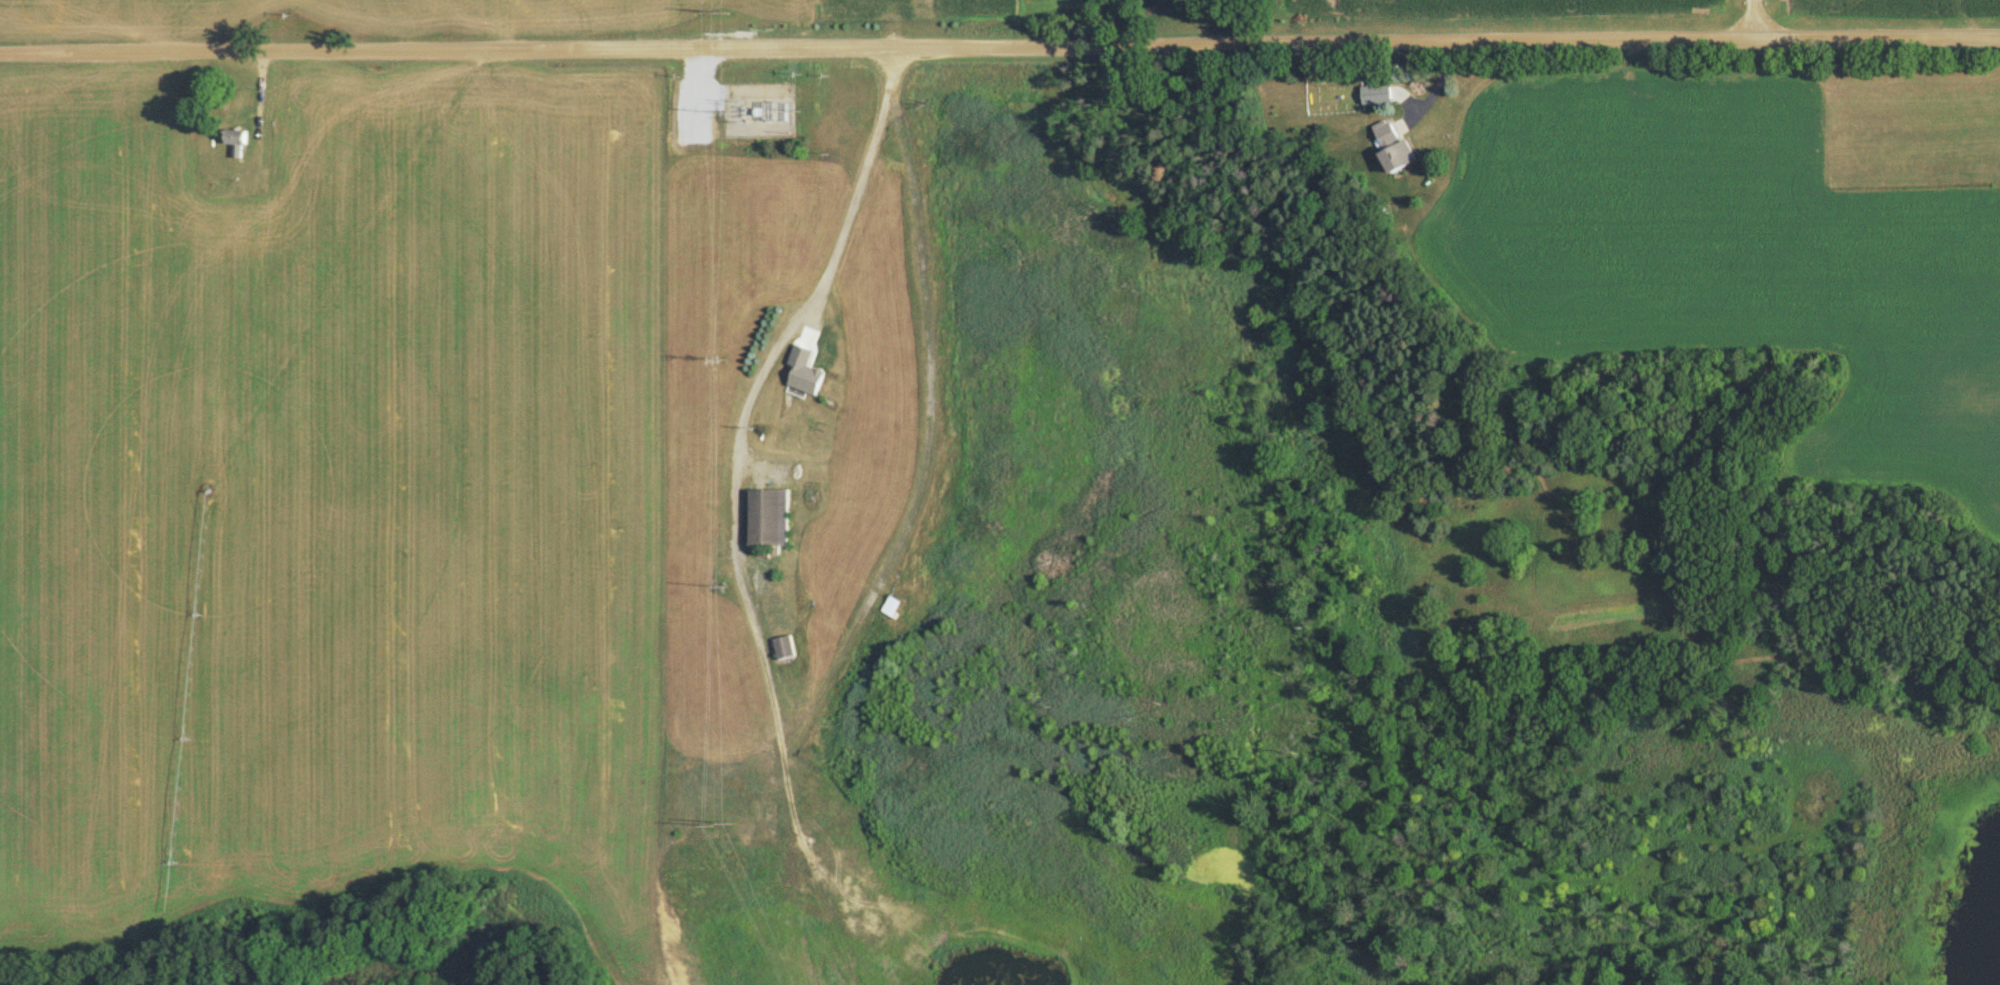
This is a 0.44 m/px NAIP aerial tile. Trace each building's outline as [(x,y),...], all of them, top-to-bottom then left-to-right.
[(1372,130),(1384,154),(1378,157),(1388,178),(1416,164),(1405,141),(1398,144),(1387,122),(1372,130)] [(224,149),(244,149),(244,134),(224,134),(224,149)] [(817,399),(822,375),(808,372),(812,355),(794,351),(786,393),(817,399)] [(787,494),(748,494),(748,550),(787,550),(787,494)] [(897,622),(904,606),(888,600),(881,616),(897,622)] [(795,661),(791,639),(773,642),(777,664),(795,661)]
